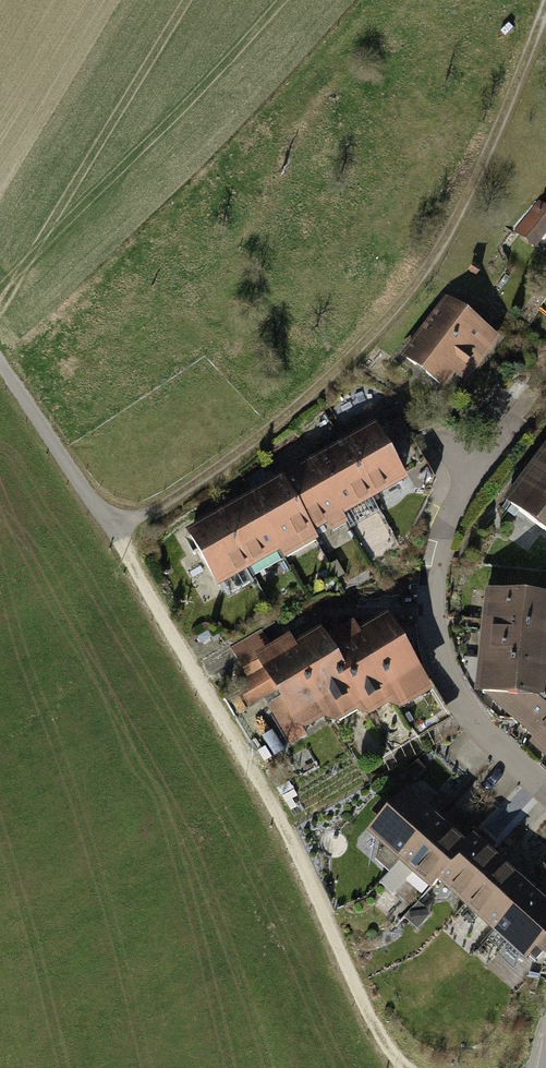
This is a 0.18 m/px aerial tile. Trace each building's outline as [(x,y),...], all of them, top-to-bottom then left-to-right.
[(541,221),(534,215),(517,238),(537,252),(545,239),(545,214),(541,221)] [(463,264),(458,270),(467,278),(472,271),(463,264)] [(440,297),(391,359),(437,394),(448,380),(456,386),(494,338),(440,297)] [(370,430),(338,448),(371,505),(402,487),(370,430)] [(338,448),(307,465),(339,523),(371,505),(338,448)] [(522,480),(545,498),(545,454),(543,452),(522,480)] [(307,465),(275,483),(307,541),(339,523),(307,465)] [(522,480),(501,509),(545,542),(545,498),(522,480)] [(275,483),(243,501),(276,558),(307,541),(275,483)] [(243,501),(212,519),(244,576),(276,558),(243,501)] [(212,519),(180,537),(212,594),(244,576),(212,519)] [(474,627),(545,635),(545,600),(478,593),(474,627)] [(379,617),(345,637),(386,707),(391,716),(425,696),(379,617)] [(474,627),(473,641),(471,663),(545,671),(545,635),(474,627)] [(341,628),(317,642),(358,712),(363,720),(386,707),(345,637),(341,628)] [(288,742),(330,718),(288,645),(283,636),(266,646),(257,631),(223,650),(242,682),(222,693),(237,719),(265,703),(288,742)] [(335,726),(358,712),(317,642),(311,631),(288,645),(330,718),(335,726)] [(471,663),(467,693),(543,701),(544,685),(545,685),(545,671),(471,663)] [(545,766),(545,701),(543,701),(467,693),(545,766)] [(382,878),(388,872),(439,816),(428,806),(420,815),(399,796),(389,807),(380,799),(364,816),(373,824),(358,839),(375,854),(366,864),(382,878)] [(449,825),(439,816),(388,872),(417,899),(426,888),(460,852),(441,834),(449,825)] [(426,888),(456,915),(498,869),(485,856),(492,849),(476,834),(460,852),(426,888)] [(456,915),(483,941),(532,888),(520,876),(514,883),(498,869),(456,915)] [(532,888),(483,941),(515,969),(523,960),(527,964),(534,956),(537,960),(545,950),(545,940),(544,938),(545,936),(545,914),(536,905),(543,897),(532,888)] [(429,920),(415,907),(400,924),(414,937),(429,920)]
